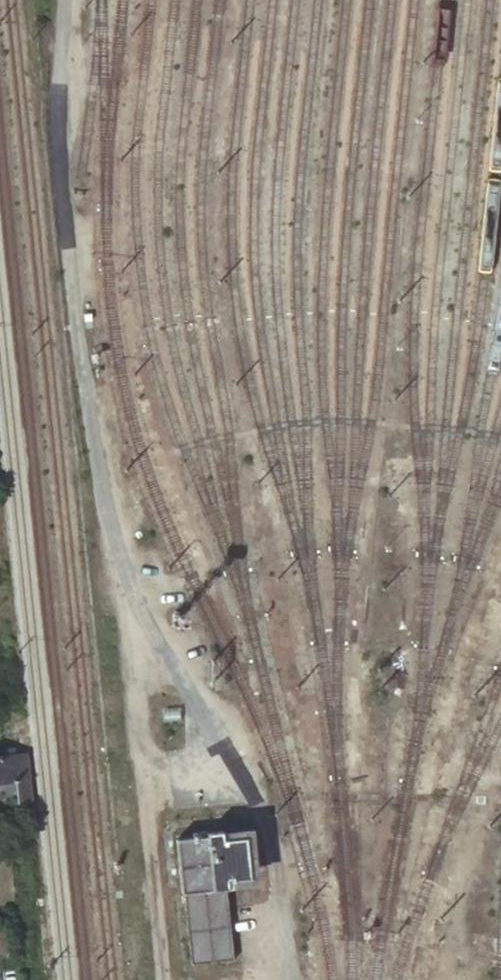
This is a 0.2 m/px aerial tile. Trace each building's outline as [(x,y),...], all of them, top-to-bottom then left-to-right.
[(3,758),(0,758),(0,805),(31,802),(26,755),(3,758)] [(234,961),(227,893),(261,890),(253,828),(206,833),(206,836),(175,839),(190,966),(234,961)]
